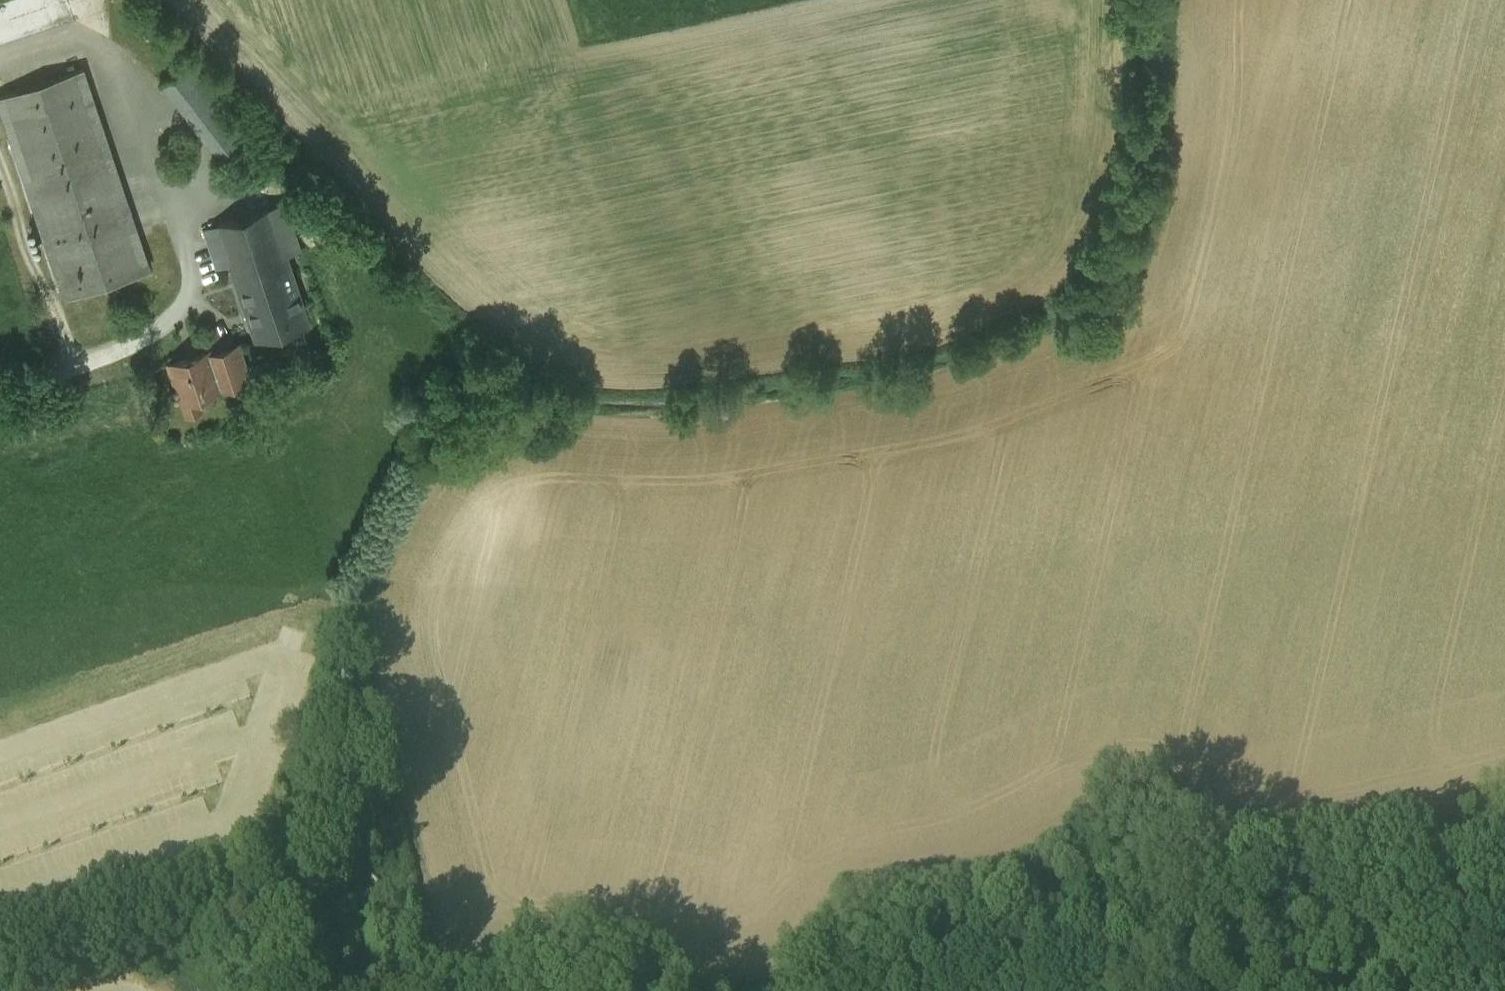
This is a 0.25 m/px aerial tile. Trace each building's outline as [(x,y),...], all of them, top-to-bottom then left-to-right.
[(268,159),(194,62),(164,84),(238,181),(268,159)] [(0,97),(0,99),(66,298),(151,270),(84,70),(0,97)] [(288,257),(287,257),(271,209),(206,231),(218,269),(232,264),(258,341),(310,324),(288,257)] [(238,345),(211,354),(210,351),(169,365),(174,380),(178,379),(185,401),(250,380),(238,345)]
